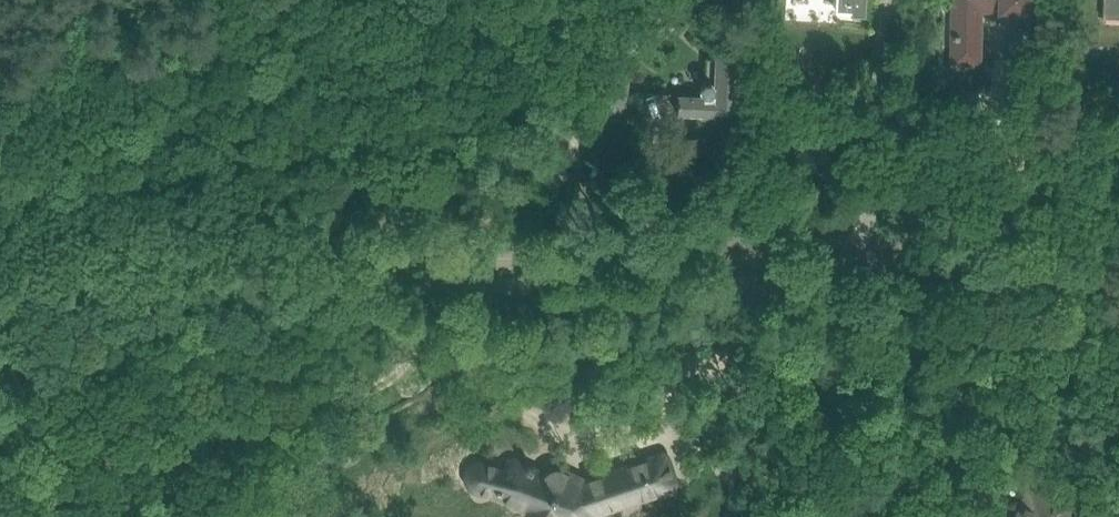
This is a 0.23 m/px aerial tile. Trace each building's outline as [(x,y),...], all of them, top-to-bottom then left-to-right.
[(833,8),(864,9),(865,0),(834,0),(833,8)] [(949,65),(981,66),(982,12),(1030,13),(1030,0),(950,0),(949,65)] [(1103,4),(1103,17),(1118,17),(1118,0),(1103,0),(1103,4)] [(640,40),(635,37),(630,38),(625,46),(625,49),(633,54),(636,53),(641,45),(640,40)] [(739,58),(715,57),(706,56),(705,82),(701,82),(700,96),(678,95),(677,114),(714,116),(714,112),(736,113),(739,58)] [(595,103),(626,107),(630,74),(600,71),(598,85),(589,84),(587,98),(595,99),(595,103)] [(634,499),(644,496),(645,497),(672,488),(674,484),(669,471),(672,470),(670,462),(667,463),(665,458),(659,456),(634,464),(589,479),(581,482),(564,474),(558,471),(551,472),(546,477),(533,471),(534,468),(528,465),(526,467),(516,462),(512,462),(510,463),(506,469),(486,466),(480,465),(474,466),(469,472),(468,479),(471,485),(475,489),(488,492),(497,494),(529,510),(533,504),(543,509),(542,512),(546,514),(548,512),(558,516),(591,516),(596,506),(603,509),(617,505),(634,499)] [(1019,516),(1084,516),(1029,494),(1019,516)] [(740,503),(735,514),(731,513),(729,516),(750,516),(753,509),(740,503)]
